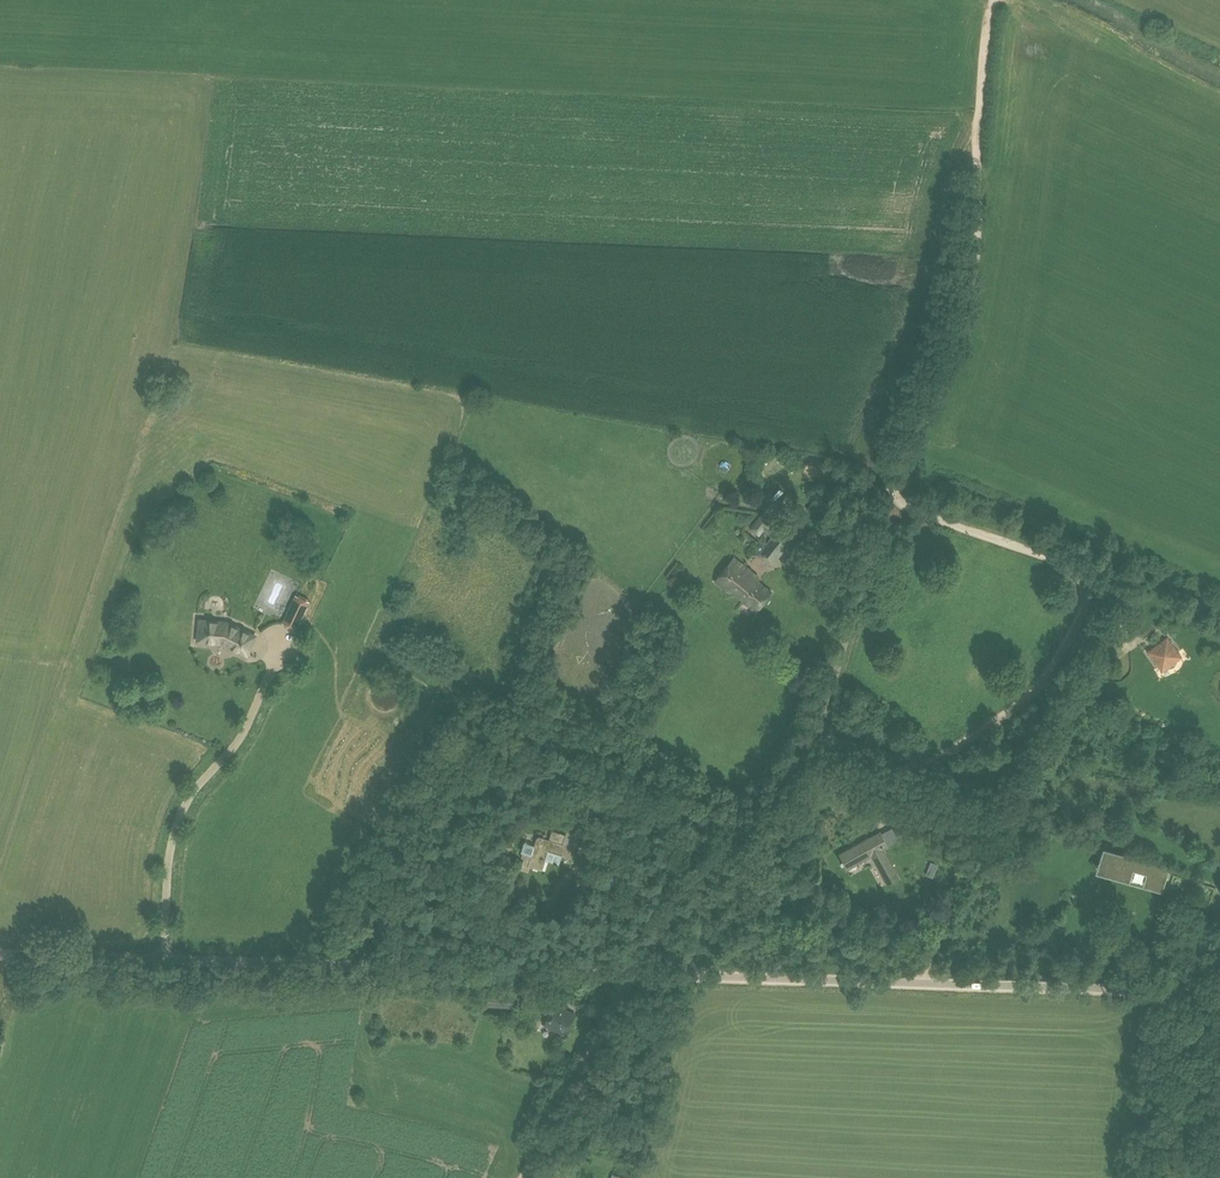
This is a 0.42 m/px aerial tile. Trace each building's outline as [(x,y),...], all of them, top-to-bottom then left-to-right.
[(730,467),(729,463),(726,460),(722,461),(719,464),(720,469),(723,471),(727,471),(730,467)] [(808,510),(813,514),(819,505),(814,502),(808,510)] [(756,554),(772,567),(794,539),(810,517),(796,506),(782,524),(765,510),(763,513),(762,512),(749,528),(759,536),(764,530),(771,536),(756,554)] [(731,591),(756,611),(772,592),(758,581),(759,579),(758,576),(734,556),(715,580),(730,593),(731,591)] [(310,602),(295,595),(282,623),(297,630),(310,602)] [(1124,628),(1132,630),(1135,615),(1136,609),(1130,607),(1128,614),(1124,628)] [(222,642),(247,654),(256,636),(227,622),(200,620),(198,640),(222,642)] [(1163,662),(1167,668),(1171,668),(1174,666),(1176,664),(1177,661),(1173,655),(1178,651),(1170,640),(1166,642),(1164,639),(1154,646),(1157,649),(1150,655),(1158,666),(1163,662)] [(520,869),(529,872),(531,866),(543,870),(549,851),(572,859),(576,847),(578,848),(582,834),(567,829),(565,834),(552,829),(549,839),(538,835),(534,845),(524,841),(521,852),(523,852),(521,857),(524,858),(520,869)] [(872,855),(887,884),(900,877),(884,849),(889,846),(888,845),(893,842),(886,829),(881,831),(838,854),(846,869),(872,855)] [(1144,881),(1163,887),(1168,873),(1159,870),(1160,865),(1126,854),(1125,859),(1106,853),(1102,868),(1130,877),(1134,867),(1147,871),(1144,881)] [(933,877),(938,864),(931,862),(926,874),(933,877)] [(852,874),(854,879),(867,874),(865,869),(852,874)] [(895,891),(907,886),(904,880),(892,886),(895,891)] [(528,1001),(543,1008),(552,992),(537,984),(528,1001)] [(544,1024),(564,1035),(575,1013),(555,1003),(544,1024)]
